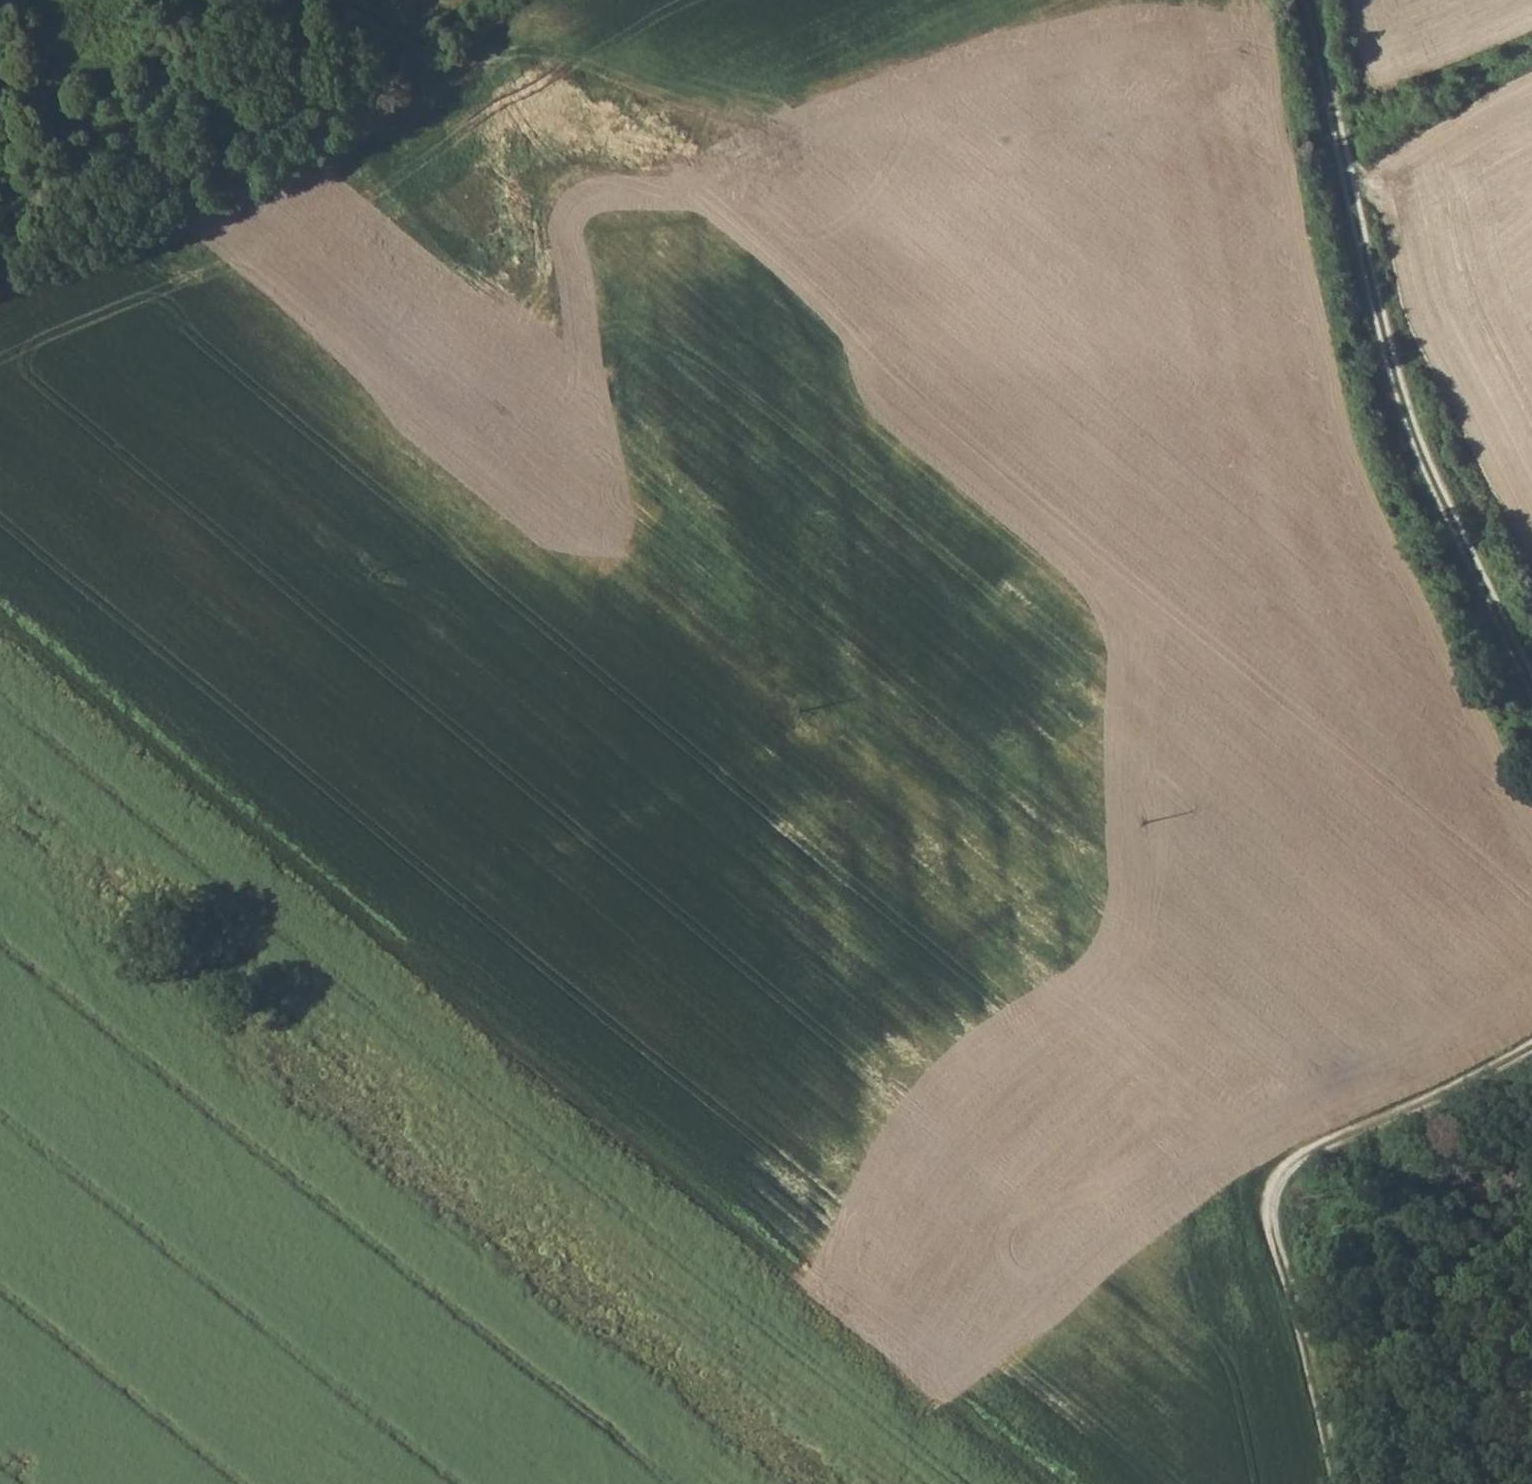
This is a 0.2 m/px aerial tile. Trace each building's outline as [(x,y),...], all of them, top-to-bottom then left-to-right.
[(1434,389),(1419,396),(1425,409),(1440,401),(1434,389)]
